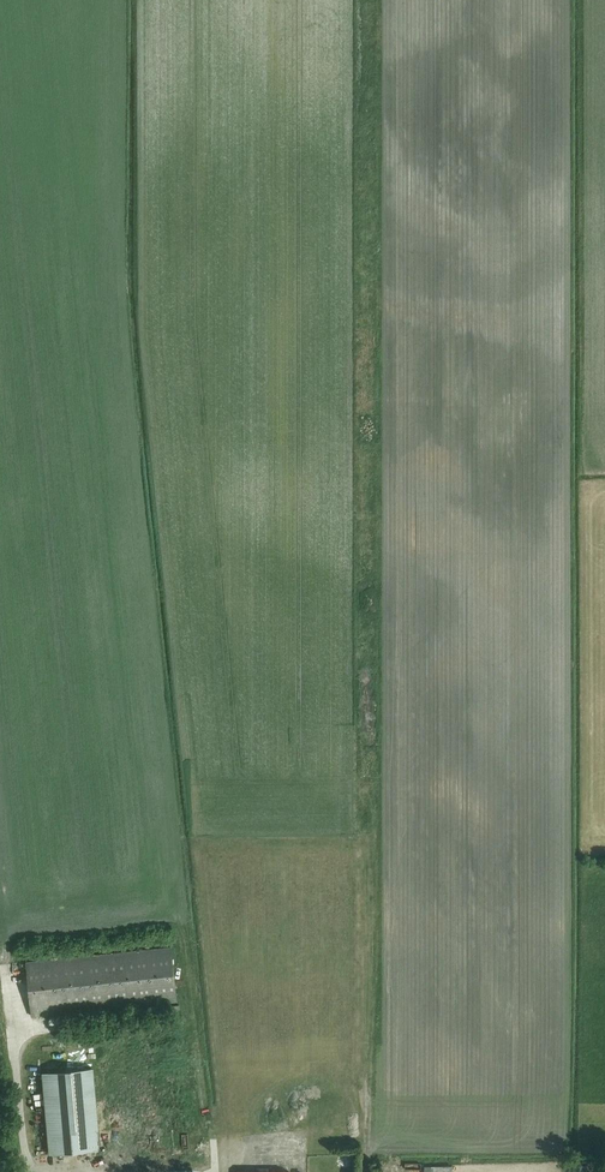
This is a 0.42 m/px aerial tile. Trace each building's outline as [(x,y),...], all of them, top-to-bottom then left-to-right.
[(32,1017),(178,1002),(172,947),(26,961),(32,1017)] [(98,1129),(100,1129),(94,1068),(43,1072),(50,1153),(99,1149),(98,1129)]
